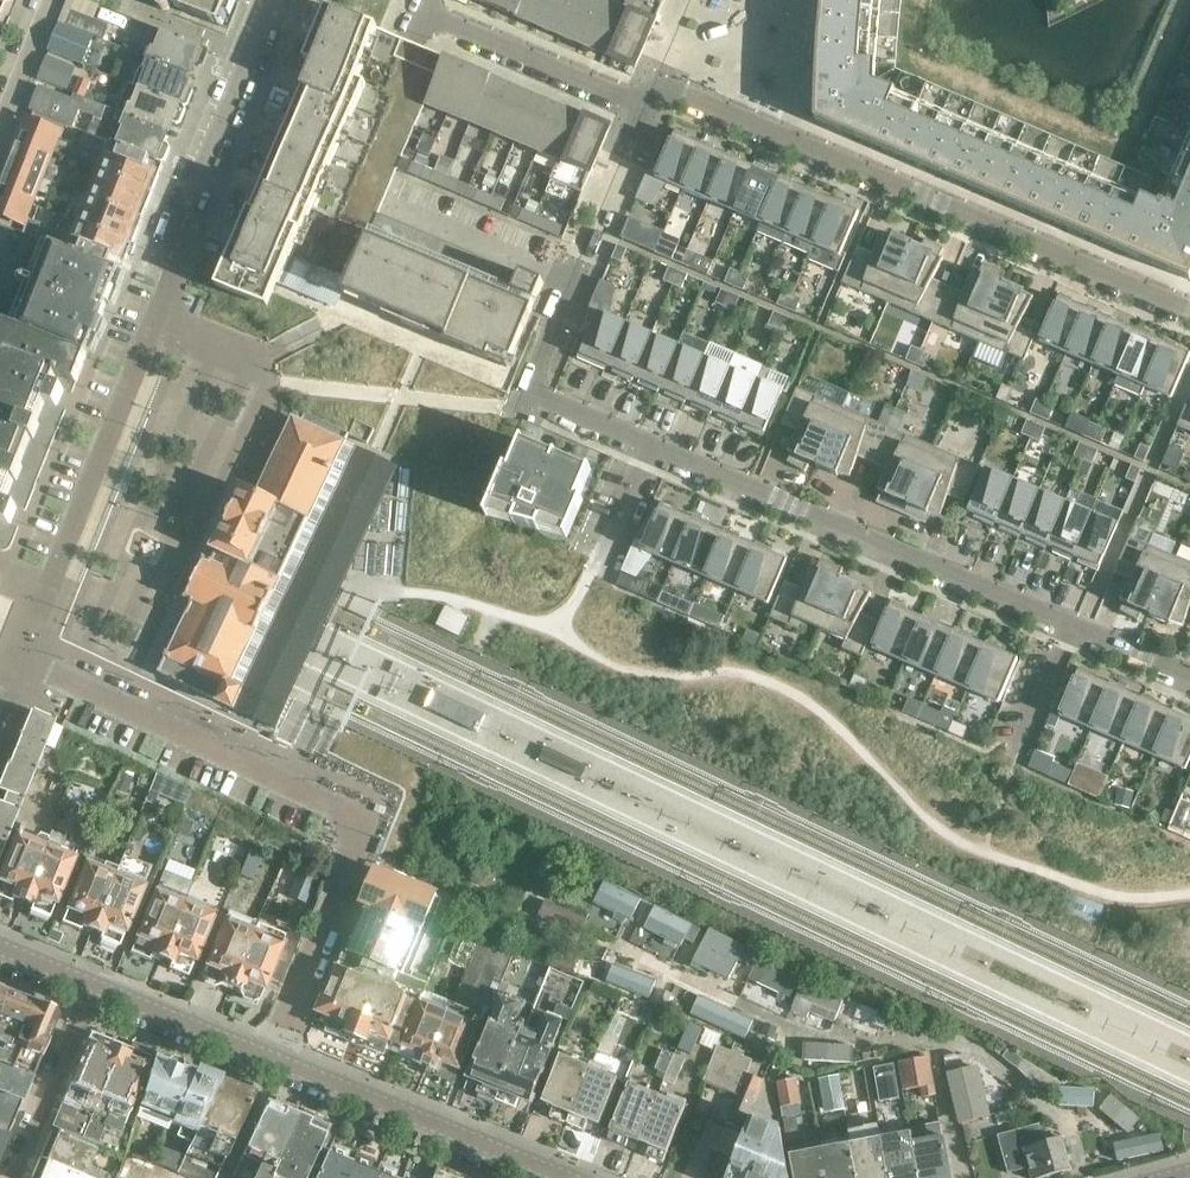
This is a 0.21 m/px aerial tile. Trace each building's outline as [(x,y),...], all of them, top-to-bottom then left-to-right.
[(69,17),(72,7),(94,15),(100,1),(97,0),(66,0),(61,14),(69,17)] [(156,1),(156,2),(156,3),(157,4),(157,6),(158,7),(159,8),(160,9),(161,9),(162,10),(164,10),(166,10),(167,9),(168,9),(169,8),(170,7),(173,0),(157,0),(156,1)] [(181,9),(218,25),(228,0),(185,0),(181,9)] [(491,6),(513,15),(520,0),(493,0),(491,6)] [(513,15),(536,25),(547,0),(520,0),(513,15)] [(536,25),(559,35),(574,0),(547,0),(536,25)] [(559,35),(581,44),(600,0),(574,0),(559,35)] [(612,34),(624,8),(605,0),(600,0),(581,44),(604,54),(612,34)] [(611,57),(635,67),(664,2),(659,0),(627,0),(624,8),(612,34),(619,37),(611,57)] [(879,13),(879,5),(880,0),(822,0),(821,7),(879,13)] [(325,6),(314,33),(365,55),(376,28),(325,6)] [(876,39),(879,13),(821,7),(819,34),(876,39)] [(59,23),(92,37),(93,36),(102,40),(108,25),(72,11),(66,25),(59,22),(59,23)] [(81,63),(92,37),(59,23),(48,49),(81,63)] [(364,81),(363,82),(351,110),(339,138),(327,166),(315,194),(303,222),(291,250),(279,278),(277,282),(335,308),(362,245),(442,56),(391,34),(376,28),(365,55),(355,78),(364,81)] [(147,59),(189,76),(193,65),(198,66),(202,64),(207,52),(205,48),(162,30),(154,47),(152,47),(147,59)] [(355,78),(365,55),(314,33),(303,56),(363,82),(364,81),(355,78)] [(619,37),(612,34),(604,54),(611,57),(619,37)] [(817,62),(874,65),(874,61),(876,39),(819,34),(817,62)] [(300,88),(351,110),(363,82),(303,56),(303,57),(312,61),(300,88)] [(447,112),(467,66),(444,56),(425,102),(447,112)] [(47,57),(38,78),(67,90),(75,68),(47,57)] [(139,89),(185,107),(184,106),(187,104),(188,100),(192,90),(190,86),(185,84),(189,76),(147,59),(143,68),(146,70),(142,81),(139,89)] [(874,81),(874,65),(817,62),(816,81),(815,119),(874,81)] [(489,75),(467,66),(447,112),(469,121),(489,75)] [(489,75),(469,121),(491,131),(511,85),(489,75)] [(75,95),(84,98),(90,83),(80,79),(73,93),(75,94),(75,95)] [(866,141),(889,88),(874,81),(815,119),(866,141)] [(186,109),(185,107),(139,89),(128,84),(118,111),(168,131),(171,122),(177,124),(180,122),(186,109)] [(84,98),(75,95),(73,99),(39,85),(30,108),(73,126),(80,110),(94,115),(87,133),(108,141),(161,162),(165,161),(170,147),(169,144),(163,142),(168,131),(118,111),(84,98)] [(514,140),(533,94),(511,85),(491,131),(514,140)] [(288,116),(339,138),(351,110),(300,88),(288,116)] [(889,88),(866,141),(891,151),(914,99),(889,88)] [(514,140),(536,150),(556,104),(533,94),(514,140)] [(891,151),(916,162),(939,110),(914,99),(891,151)] [(558,159),(569,133),(578,113),(556,104),(536,150),(558,159)] [(916,162),(942,173),(964,120),(939,110),(916,162)] [(576,136),(584,116),(578,113),(569,133),(576,136)] [(22,223),(36,189),(48,194),(58,168),(46,163),(60,130),(26,116),(21,128),(20,128),(19,130),(21,131),(16,142),(15,141),(14,143),(16,144),(11,155),(10,155),(9,156),(10,157),(5,169),(4,168),(4,170),(5,170),(0,183),(0,214),(22,223)] [(276,144),(327,166),(339,138),(288,116),(276,144)] [(610,127),(584,116),(576,136),(569,133),(558,159),(550,179),(582,193),(610,127)] [(942,173),(967,184),(989,131),(964,120),(942,173)] [(682,186),(700,144),(686,138),(688,134),(677,130),(677,129),(676,129),(658,171),(650,168),(637,198),(648,202),(665,179),(682,186)] [(1189,158),(1189,129),(1179,153),(1189,158)] [(967,184),(992,194),(1014,142),(989,131),(967,184)] [(708,198),(727,155),(712,149),(714,145),(703,141),(704,140),(702,140),(700,144),(682,186),(708,198)] [(164,163),(161,162),(108,141),(102,155),(107,157),(102,171),(152,192),(164,163)] [(1017,205),(1040,153),(1014,142),(992,194),(1017,205)] [(315,194),(327,166),(276,144),(264,173),(315,194)] [(735,209),(753,166),(739,160),(740,157),(730,152),(730,151),(728,151),(727,155),(708,198),(735,209)] [(1040,153),(1017,205),(1042,216),(1065,163),(1040,153)] [(1179,153),(1168,179),(1189,188),(1189,158),(1179,153)] [(407,172),(420,177),(425,167),(412,161),(407,172)] [(755,162),(753,166),(735,209),(761,220),(779,178),(765,172),(766,168),(756,163),(755,162)] [(1090,174),(1065,163),(1042,216),(1067,227),(1090,174)] [(152,192),(102,171),(97,183),(92,181),(86,195),(142,218),(152,192)] [(441,186),(446,176),(434,171),(430,182),(441,186)] [(303,222),(315,194),(264,173),(252,201),(303,222)] [(781,173),(779,178),(761,220),(757,229),(783,241),(805,189),(791,183),(793,179),(782,174),(781,173)] [(487,174),(482,185),(492,189),(497,178),(487,174)] [(1115,185),(1090,174),(1067,227),(1092,238),(1115,185)] [(460,182),(446,176),(441,186),(456,193),(460,182)] [(1168,179),(1157,204),(1189,218),(1189,188),(1168,179)] [(807,184),(805,189),(783,241),(809,252),(831,200),(817,194),(819,190),(808,186),(808,185),(807,184)] [(1115,185),(1092,238),(1117,248),(1140,196),(1115,185)] [(486,205),(490,195),(479,190),(474,200),(486,205)] [(142,218),(86,195),(81,208),(86,210),(81,223),(132,243),(142,218)] [(505,201),(490,195),(486,205),(500,212),(505,201)] [(833,196),(831,200),(809,252),(807,257),(839,271),(847,253),(842,251),(859,212),(843,205),(845,201),(834,197),(835,196),(833,196)] [(1140,196),(1117,248),(1188,279),(1189,275),(1189,218),(1157,204),(1140,196)] [(291,250),(303,222),(252,201),(240,229),(291,250)] [(518,219),(530,224),(535,214),(523,208),(518,219)] [(535,214),(530,224),(558,236),(562,225),(535,214)] [(28,218),(22,232),(35,237),(41,223),(28,218)] [(132,243),(81,223),(75,236),(70,234),(64,250),(120,272),(132,243)] [(620,237),(630,241),(636,227),(626,223),(620,237)] [(291,250),(240,229),(228,257),(279,278),(291,250)] [(889,302),(912,247),(914,243),(893,235),(892,237),(880,232),(873,254),(871,253),(868,260),(854,254),(842,282),(889,302)] [(343,292),(447,336),(445,341),(507,366),(531,308),(367,238),(343,292)] [(933,321),(945,293),(932,287),(935,280),(933,279),(943,259),(939,257),(944,248),(925,238),(919,250),(912,247),(889,302),(933,321)] [(50,244),(17,327),(87,355),(120,272),(64,250),(50,244)] [(618,244),(611,258),(621,262),(627,248),(618,244)] [(672,259),(681,263),(687,249),(678,245),(672,259)] [(687,249),(681,263),(690,267),(697,253),(687,249)] [(279,278),(228,257),(222,272),(216,289),(268,310),(276,293),(277,282),(279,278)] [(977,340),(1000,283),(1005,272),(983,262),(978,274),(970,271),(964,292),(962,291),(959,298),(945,293),(933,321),(977,340)] [(673,284),(679,270),(669,266),(663,280),(673,284)] [(724,282),(734,286),(740,272),(730,268),(724,282)] [(688,274),(679,270),(673,284),(681,288),(688,274)] [(740,272),(734,286),(743,290),(749,276),(740,272)] [(521,274),(513,292),(534,301),(542,283),(521,274)] [(606,369),(608,365),(625,323),(607,316),(612,286),(601,281),(588,311),(597,315),(580,353),(596,360),(594,364),(605,368),(604,369),(606,369)] [(1003,284),(1000,283),(977,340),(1024,360),(1036,331),(1022,325),(1025,318),(1023,318),(1033,298),(1014,288),(1013,291),(1002,286),(1003,284)] [(725,307),(731,293),(721,288),(715,302),(725,307)] [(777,304),(786,308),(792,294),(783,290),(777,304)] [(740,296),(731,293),(725,307),(734,310),(740,296)] [(1041,339),(1066,350),(1084,309),(1070,303),(1072,299),(1061,294),(1060,293),(1058,298),(1041,339)] [(792,294),(786,308),(795,312),(801,298),(792,294)] [(1086,304),(1084,309),(1066,350),(1092,362),(1111,320),(1096,314),(1098,310),(1087,305),(1088,305),(1086,304)] [(777,329),(783,315),(774,311),(768,325),(777,329)] [(792,319),(783,315),(777,329),(786,333),(792,319)] [(1111,320),(1092,362),(1119,373),(1137,331),(1123,325),(1124,321),(1114,316),(1112,315),(1111,320)] [(87,355),(17,327),(16,327),(0,320),(0,550),(2,551),(3,551),(6,550),(8,549),(9,548),(10,547),(11,545),(18,527),(10,523),(17,506),(25,509),(61,420),(52,416),(56,406),(57,407),(64,389),(72,393),(87,355)] [(632,381),(634,376),(652,334),(625,323),(608,365),(622,371),(620,375),(631,380),(632,381)] [(1137,331),(1119,373),(1114,385),(1140,396),(1145,384),(1163,342),(1149,336),(1150,332),(1140,328),(1140,327),(1139,327),(1137,331)] [(658,392),(660,387),(678,346),(652,334),(634,376),(648,382),(646,386),(657,391),(658,392)] [(1145,384),(1172,396),(1189,354),(1175,347),(1177,343),(1166,339),(1166,338),(1165,338),(1163,342),(1145,384)] [(711,414),(712,410),(736,353),(710,342),(704,357),(686,399),(700,405),(699,409),(709,413),(709,414),(711,414)] [(684,403),(686,399),(704,357),(678,346),(660,387),(674,394),(672,397),(683,402),(684,403)] [(905,360),(915,364),(921,350),(911,346),(905,360)] [(921,350),(915,364),(924,368),(930,354),(921,350)] [(737,425),(739,421),(763,365),(736,353),(712,410),(727,416),(725,420),(735,424),(735,425),(737,425)] [(763,365),(739,421),(753,427),(751,431),(762,435),(762,436),(763,437),(765,432),(764,432),(782,391),(786,393),(793,377),(763,365)] [(912,372),(906,386),(921,392),(926,377),(912,372)] [(1002,384),(996,398),(1006,403),(1012,389),(1002,384)] [(797,388),(784,416),(798,422),(795,429),(797,430),(787,450),(791,452),(787,461),(805,471),(811,460),(818,462),(842,407),(816,396),(797,388)] [(1189,398),(1177,426),(1189,432),(1189,398)] [(1030,413),(1040,417),(1046,403),(1036,399),(1030,413)] [(1046,403),(1040,417),(1048,421),(1054,407),(1046,403)] [(818,462),(816,466),(837,474),(838,473),(850,476),(857,456),(859,456),(862,449),(876,455),(895,409),(886,405),(877,422),(867,418),(842,407),(818,462)] [(895,409),(876,455),(889,461),(886,468),(888,469),(877,489),(884,492),(880,501),(902,510),(930,445),(901,433),(896,430),(904,413),(895,409)] [(344,442),(349,432),(305,411),(300,421),(294,418),(258,494),(242,487),(234,504),(236,505),(227,522),(226,521),(218,539),(223,541),(213,561),(212,561),(211,562),(206,560),(207,558),(203,557),(202,559),(204,560),(199,571),(197,575),(196,579),(188,596),(186,595),(184,598),(187,599),(188,597),(193,599),(192,602),(193,602),(168,656),(167,655),(159,672),(220,701),(219,702),(259,720),(275,728),(294,684),(304,662),(307,654),(317,633),(322,623),(335,592),(392,466),(385,462),(375,457),(344,442)] [(1021,434),(1030,438),(1036,424),(1027,420),(1021,434)] [(1082,435),(1092,440),(1098,425),(1088,421),(1082,435)] [(1036,424),(1030,438),(1039,442),(1045,428),(1036,424)] [(1098,425),(1092,440),(1101,443),(1107,429),(1098,425)] [(555,457),(523,443),(524,441),(522,440),(510,469),(506,467),(485,515),(567,538),(583,500),(579,499),(591,470),(589,469),(588,471),(557,458),(558,455),(556,455),(555,457)] [(1083,460),(1089,446),(1079,442),(1073,456),(1083,460)] [(1140,444),(1134,458),(1144,462),(1150,448),(1140,444)] [(930,445),(902,510),(924,520),(928,511),(940,515),(948,494),(950,495),(953,488),(967,494),(979,466),(959,457),(930,445)] [(1098,450),(1089,446),(1083,460),(1092,464),(1098,450)] [(1169,449),(1164,461),(1176,466),(1181,454),(1169,449)] [(1141,469),(1131,464),(1125,478),(1135,483),(1141,469)] [(993,526),(995,521),(1013,480),(985,468),(967,510),(983,516),(981,520),(992,525),(991,525),(993,526)] [(1019,537),(1021,533),(1039,491),(1013,480),(995,521),(1009,527),(1007,531),(1018,536),(1019,537)] [(1039,491),(1021,533),(1035,539),(1033,543),(1044,547),(1044,548),(1045,548),(1047,544),(1065,502),(1039,491)] [(674,560),(692,518),(676,512),(678,509),(662,501),(660,505),(661,506),(644,544),(636,540),(623,570),(634,574),(653,552),(674,560)] [(1065,502),(1047,544),(1061,550),(1060,554),(1070,558),(1070,559),(1071,559),(1073,555),(1091,513),(1065,502)] [(1091,513),(1073,555),(1087,561),(1086,565),(1096,570),(1098,571),(1100,566),(1099,566),(1117,524),(1091,513)] [(705,574),(723,532),(708,525),(709,522),(694,514),(692,518),(674,560),(705,574)] [(737,587),(755,545),(739,539),(740,536),(725,528),(723,532),(705,574),(737,587)] [(1144,608),(1151,611),(1170,563),(1146,553),(1149,545),(1129,537),(1117,565),(1131,571),(1128,579),(1130,579),(1120,599),(1124,601),(1119,610),(1137,620),(1144,608)] [(367,571),(389,573),(391,541),(369,539),(367,571)] [(756,541),(755,545),(737,587),(769,601),(787,559),(770,552),(772,549),(756,541)] [(820,628),(840,581),(842,577),(839,576),(843,567),(820,558),(816,569),(808,567),(801,588),(799,587),(796,594),(782,588),(770,617),(790,625),(793,617),(820,628)] [(1151,611),(1149,614),(1170,623),(1170,621),(1183,625),(1189,604),(1189,571),(1170,563),(1151,611)] [(851,585),(840,581),(820,628),(845,639),(842,647),(861,655),(874,627),(860,621),(863,614),(861,613),(871,593),(852,583),(851,585)] [(662,590),(657,602),(688,615),(693,604),(662,590)] [(873,645),(904,659),(922,617),(906,610),(908,607),(892,599),(890,604),(891,604),(873,645)] [(924,612),(922,617),(904,659),(935,672),(953,630),(938,624),(939,621),(924,612)] [(955,626),(953,630),(935,672),(967,686),(985,644),(969,637),(971,634),(955,626)] [(985,644),(967,686),(1000,700),(1017,658),(1001,651),(1002,648),(987,639),(985,644)] [(1060,712),(1091,726),(1109,684),(1093,677),(1095,674),(1079,666),(1077,671),(1078,671),(1060,712)] [(861,692),(866,680),(854,674),(848,686),(861,692)] [(1111,680),(1109,684),(1091,726),(1122,739),(1140,697),(1125,691),(1126,688),(1111,680)] [(1154,753),(1172,711),(1156,704),(1158,701),(1142,693),(1140,697),(1122,739),(1154,753)] [(906,712),(916,717),(922,704),(912,700),(906,712)] [(941,712),(922,704),(916,717),(935,725),(948,731),(952,721),(957,712),(944,706),(941,712)] [(1172,711),(1154,753),(1186,767),(1189,758),(1189,719),(1188,718),(1189,715),(1174,707),(1172,711)] [(18,733),(0,776),(0,852),(54,720),(30,710),(20,734),(18,733)] [(966,727),(952,721),(948,731),(961,737),(966,727)] [(1050,754),(1037,749),(1029,766),(1042,772),(1050,754)] [(1109,776),(1079,763),(1069,785),(1099,798),(1109,776)] [(119,770),(111,789),(125,795),(133,776),(119,770)] [(188,794),(153,779),(147,798),(182,812),(188,794)] [(1126,793),(1115,795),(1117,806),(1128,804),(1126,793)] [(179,816),(173,832),(187,837),(193,822),(179,816)] [(82,822),(75,841),(84,844),(91,825),(82,822)] [(22,902),(46,842),(17,830),(8,852),(0,873),(0,898),(11,903),(13,898),(22,902)] [(46,842),(22,902),(30,905),(28,910),(48,918),(54,905),(75,854),(46,842)] [(81,926),(91,930),(115,871),(86,859),(60,923),(79,931),(81,926)] [(490,888),(498,867),(486,863),(478,883),(490,888)] [(298,891),(306,871),(291,865),(283,885),(298,891)] [(375,870),(366,892),(428,917),(436,896),(375,870)] [(115,871),(91,930),(100,934),(98,939),(118,947),(144,883),(115,871)] [(577,874),(569,889),(582,895),(590,880),(577,874)] [(611,919),(614,911),(633,917),(641,891),(603,879),(592,912),(611,919)] [(151,953),(162,957),(186,898),(156,886),(130,952),(148,959),(151,953)] [(428,917),(366,892),(362,902),(364,903),(340,961),(337,965),(338,965),(317,1011),(333,1017),(327,1031),(384,1054),(392,1034),(406,1040),(423,995),(429,982),(415,977),(407,997),(390,990),(397,973),(403,974),(422,928),(423,928),(428,917)] [(186,898),(162,957),(172,962),(170,967),(188,975),(214,909),(186,898)] [(644,925),(679,944),(692,921),(656,902),(644,925)] [(220,981),(231,986),(258,921),(228,910),(226,915),(203,974),(205,982),(215,987),(219,983),(220,981)] [(258,921),(231,986),(243,990),(242,992),(242,998),(253,1002),(260,997),(283,937),(285,932),(258,921)] [(495,998),(503,980),(514,954),(479,939),(460,983),(495,998)] [(514,954),(503,980),(538,994),(541,987),(549,967),(514,954)] [(799,976),(758,957),(748,979),(779,993),(777,998),(787,1002),(799,976)] [(611,963),(606,982),(652,994),(657,975),(611,963)] [(808,1013),(834,1022),(843,1000),(801,983),(790,1011),(806,1018),(808,1013)] [(7,1065),(32,1002),(5,991),(0,1003),(0,1062),(7,1065)] [(690,1014),(747,1036),(755,1015),(698,993),(690,1014)] [(452,1006),(423,995),(406,1040),(399,1054),(428,1065),(452,1006)] [(477,1092),(496,1100),(523,1033),(509,1028),(517,1007),(502,1001),(483,1049),(481,1049),(470,1076),(482,1081),(477,1092)] [(7,1065),(32,1075),(55,1017),(53,1011),(32,1002),(7,1065)] [(558,1003),(553,1014),(569,1021),(573,1010),(558,1003)] [(480,1018),(452,1006),(428,1065),(440,1070),(438,1076),(454,1083),(480,1018)] [(523,1033),(496,1100),(515,1107),(519,1096),(531,1101),(542,1073),(541,1073),(561,1025),(546,1019),(538,1039),(523,1033)] [(687,1021),(680,1046),(692,1050),(700,1025),(687,1021)] [(605,1032),(597,1051),(611,1057),(619,1038),(605,1032)] [(82,1138),(121,1045),(90,1033),(52,1126),(58,1128),(82,1138)] [(758,1034),(753,1046),(768,1053),(773,1041),(758,1034)] [(804,1040),(804,1058),(851,1060),(852,1043),(804,1040)] [(82,1138),(97,1144),(104,1126),(117,1132),(150,1057),(121,1045),(82,1138)] [(763,1079),(747,1073),(753,1060),(717,1046),(703,1081),(736,1095),(725,1123),(742,1129),(746,1119),(763,1079)] [(621,1052),(618,1059),(631,1064),(635,1051),(628,1049),(621,1052)] [(656,1069),(666,1073),(668,1067),(674,1055),(664,1051),(656,1069)] [(567,1123),(592,1062),(574,1055),(572,1059),(561,1055),(543,1101),(553,1105),(549,1116),(567,1123)] [(674,1055),(668,1067),(666,1073),(663,1081),(674,1085),(684,1059),(674,1055)] [(165,1129),(167,1130),(170,1122),(171,1119),(172,1120),(194,1072),(183,1068),(182,1062),(171,1058),(167,1061),(154,1056),(141,1099),(134,1114),(166,1127),(165,1129)] [(895,1062),(903,1100),(904,1099),(902,1090),(920,1087),(922,1098),(936,1095),(929,1056),(895,1062)] [(32,1075),(7,1065),(0,1062),(0,1091),(21,1100),(32,1075)] [(603,1066),(592,1062),(567,1123),(584,1130),(589,1119),(600,1123),(619,1078),(600,1071),(603,1066)] [(879,1101),(900,1098),(894,1063),(874,1067),(879,1101)] [(989,1114),(977,1067),(948,1074),(960,1121),(989,1114)] [(204,1076),(194,1072),(172,1120),(171,1119),(170,1122),(167,1130),(177,1135),(191,1141),(221,1078),(208,1072),(204,1076)] [(840,1075),(820,1078),(825,1113),(846,1110),(840,1075)] [(221,1078),(191,1141),(189,1144),(224,1158),(255,1092),(221,1078)] [(801,1113),(799,1103),(801,1103),(796,1078),(776,1082),(780,1107),(782,1117),(801,1113)] [(629,1137),(639,1141),(657,1096),(647,1092),(649,1086),(632,1080),(630,1085),(629,1085),(607,1140),(625,1147),(629,1137)] [(1061,1084),(1060,1102),(1093,1104),(1094,1085),(1061,1084)] [(21,1100),(0,1091),(0,1150),(21,1100)] [(1128,1129),(1140,1115),(1111,1091),(1099,1106),(1128,1129)] [(657,1096),(639,1141),(649,1145),(645,1155),(663,1162),(686,1107),(684,1106),(686,1101),(669,1094),(667,1100),(657,1096)] [(301,1111),(275,1099),(273,1104),(268,1101),(264,1109),(242,1156),(260,1164),(253,1177),(270,1177),(301,1111)] [(327,1153),(340,1126),(301,1111),(270,1177),(315,1177),(327,1153)] [(780,1133),(760,1124),(746,1119),(742,1129),(730,1158),(722,1177),(789,1177),(780,1133)] [(918,1177),(950,1177),(942,1137),(939,1122),(924,1124),(927,1139),(911,1142),(918,1177)] [(876,1125),(886,1177),(918,1177),(911,1142),(909,1134),(881,1140),(878,1124),(876,1125)] [(1019,1131),(998,1137),(1007,1173),(1029,1168),(1032,1177),(1042,1177),(1072,1170),(1063,1137),(1046,1142),(1041,1124),(1019,1131)] [(876,1125),(864,1127),(864,1128),(848,1131),(850,1145),(857,1177),(886,1177),(876,1125)] [(97,1144),(82,1138),(58,1128),(45,1160),(46,1161),(87,1177),(116,1177),(117,1177),(101,1171),(102,1168),(90,1163),(98,1144),(97,1144)] [(716,1152),(706,1177),(722,1177),(730,1158),(739,1133),(725,1128),(716,1152)] [(1160,1130),(1141,1135),(1145,1150),(1164,1145),(1160,1130)] [(204,1177),(215,1177),(224,1158),(189,1144),(178,1167),(204,1177)] [(353,1163),(345,1160),(349,1151),(333,1144),(329,1153),(327,1153),(315,1177),(347,1177),(353,1163)] [(850,1145),(820,1151),(825,1177),(857,1177),(850,1145)] [(820,1151),(790,1157),(794,1177),(825,1177),(820,1151)] [(353,1163),(347,1177),(375,1177),(377,1173),(369,1170),(373,1160),(357,1154),(353,1163)] [(178,1167),(177,1171),(161,1164),(162,1160),(152,1156),(151,1160),(143,1177),(204,1177),(178,1167)] [(46,1161),(39,1177),(87,1177),(46,1161)] [(377,1173),(375,1177),(394,1177),(397,1171),(381,1164),(377,1173)] [(437,1166),(432,1177),(465,1177),(437,1166)]
